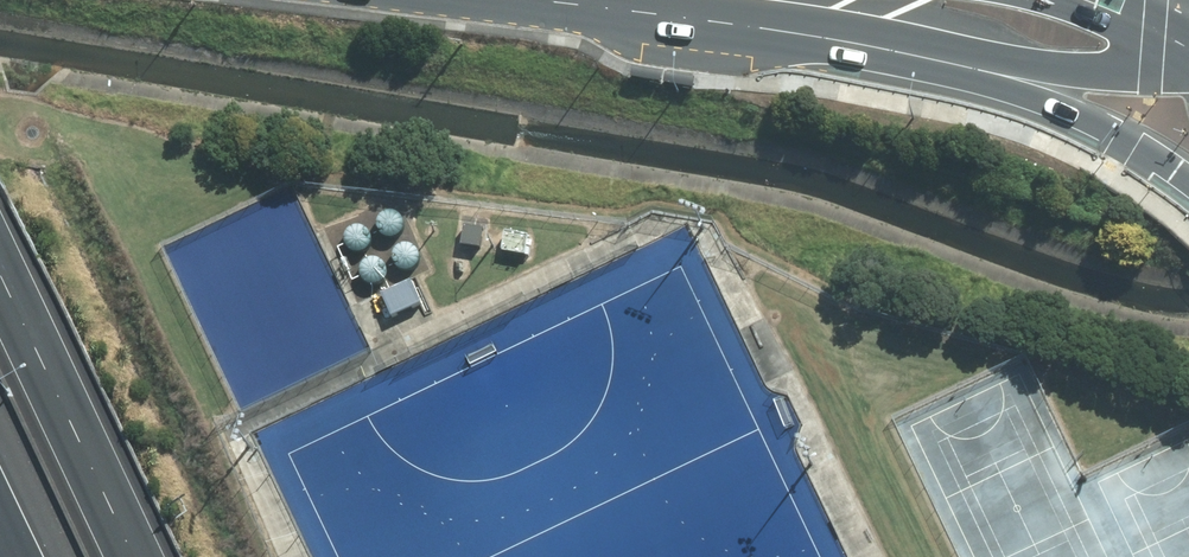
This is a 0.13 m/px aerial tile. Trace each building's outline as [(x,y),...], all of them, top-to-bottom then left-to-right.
[(397,244),(401,241),(404,237),(406,233),(406,228),(404,223),(401,219),(397,216),(392,215),(387,215),(382,218),(378,221),(376,226),(376,231),(377,236),(379,240),(383,243),(387,245),(392,245),(397,244)] [(362,254),(366,252),(369,248),(371,243),(371,238),(370,233),(366,229),(362,226),(357,225),(352,226),(347,228),(344,232),(341,236),(341,241),(342,246),(345,250),(348,253),(353,255),(357,255),(362,254)] [(481,230),(463,227),(461,246),(479,248),(481,230)] [(529,238),(504,233),(500,254),(526,258),(529,238)] [(410,274),(414,272),(417,268),(419,264),(419,258),(417,253),(414,249),(410,247),(405,245),(400,246),(395,248),(391,252),(389,257),(389,261),(390,266),(392,270),(396,273),(400,275),(405,275),(410,274)] [(377,290),(382,288),(385,284),(386,280),(387,275),(385,270),(382,266),(377,263),(372,262),(367,262),(363,264),(359,268),(357,273),(356,278),(357,282),(360,286),(364,289),(368,291),(373,292),(377,290)] [(413,279),(377,294),(389,322),(425,307),(413,279)]
